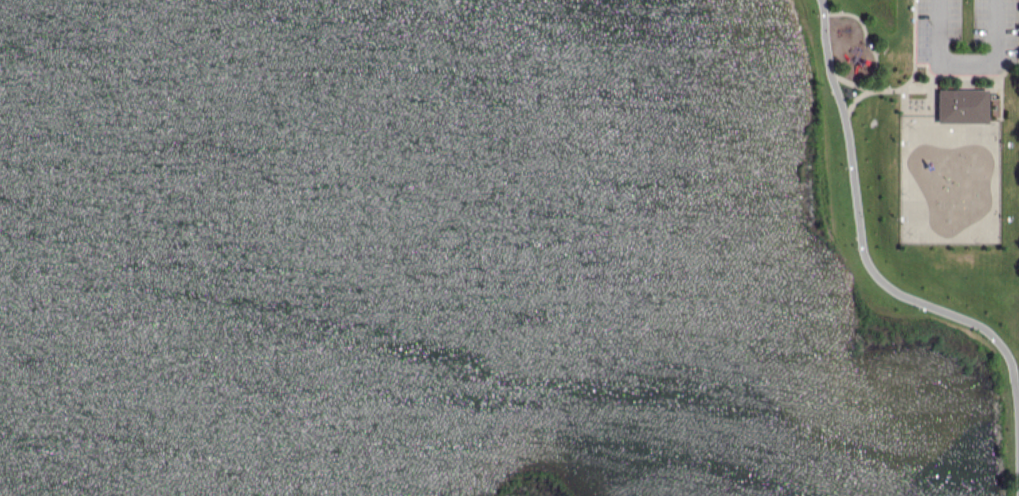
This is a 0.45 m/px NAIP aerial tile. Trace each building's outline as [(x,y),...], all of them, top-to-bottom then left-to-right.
[(935,122),(985,123),(985,90),(935,89),(935,122)]
